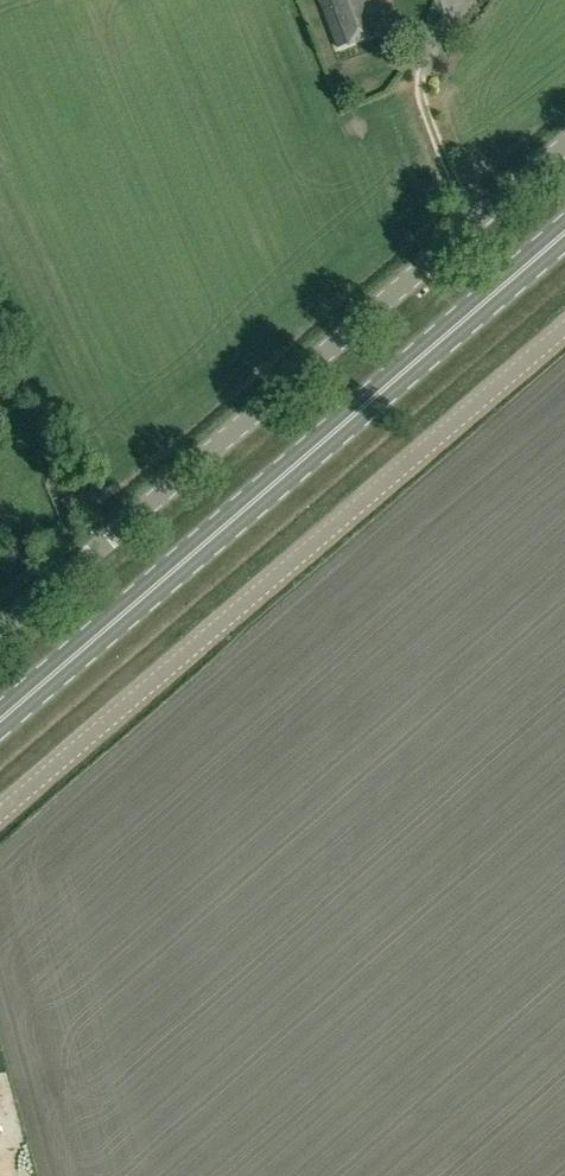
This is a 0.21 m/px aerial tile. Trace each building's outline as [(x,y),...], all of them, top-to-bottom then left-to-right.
[(341,49),(383,33),(371,0),(323,0),(341,49)]
